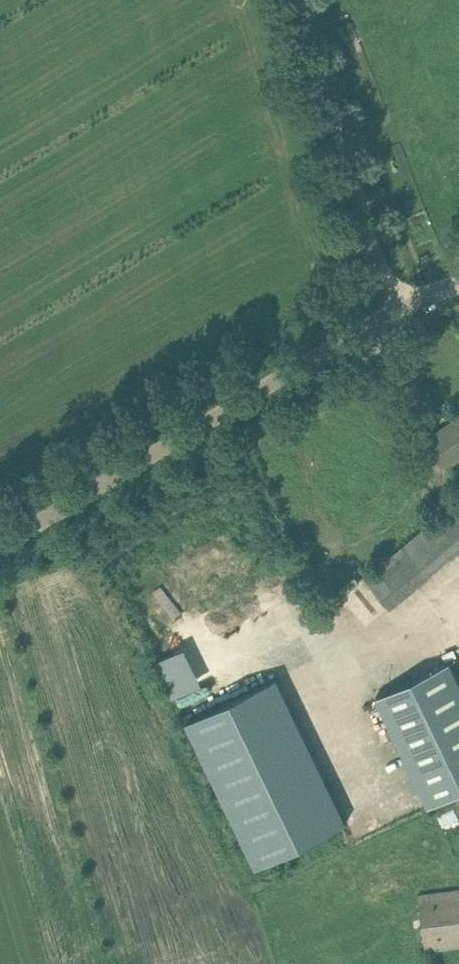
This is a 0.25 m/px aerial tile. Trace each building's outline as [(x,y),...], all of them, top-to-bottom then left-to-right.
[(458,458),(458,415),(427,438),(447,467),(458,458)] [(362,574),(383,603),(458,548),(458,503),(362,574)] [(170,698),(199,683),(180,646),(151,661),(170,698)] [(458,791),(458,683),(448,660),(373,696),(427,806),(458,791)] [(341,826),(279,676),(184,715),(245,865),(341,826)] [(423,936),(458,932),(458,903),(419,908),(423,936)]
